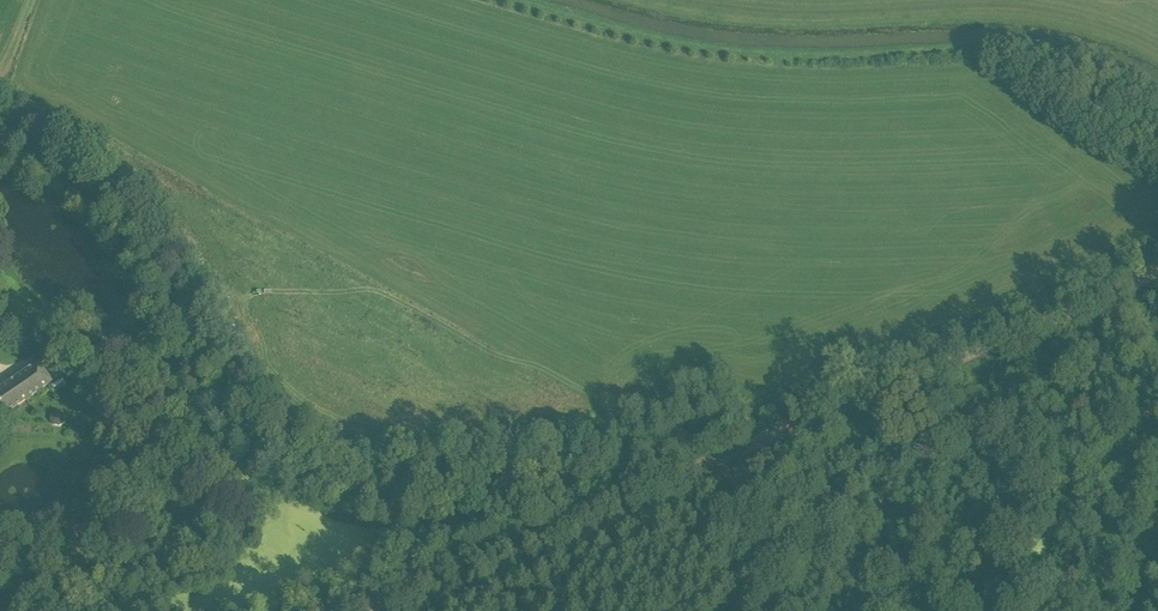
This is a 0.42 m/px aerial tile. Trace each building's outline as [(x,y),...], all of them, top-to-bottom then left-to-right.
[(52,382),(38,362),(0,388),(0,417),(52,382)] [(44,371),(52,382),(61,375),(54,364),(44,371)] [(51,413),(50,419),(53,425),(59,426),(64,422),(66,416),(62,411),(56,410),(51,413)] [(69,439),(75,429),(67,424),(61,434),(69,439)] [(149,515),(158,510),(153,500),(144,506),(149,515)]
